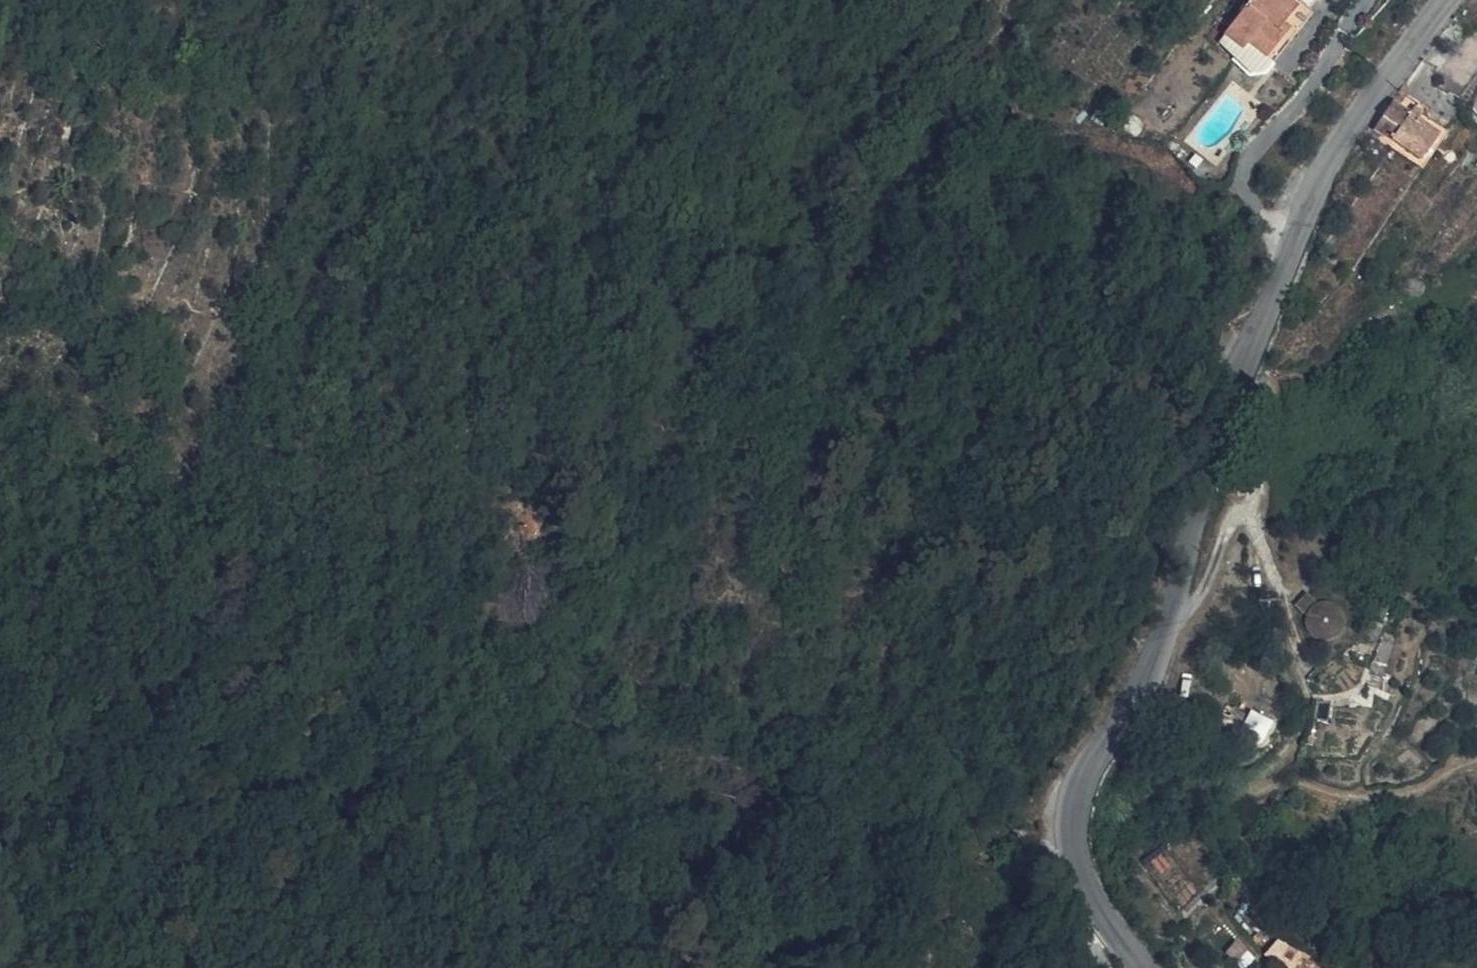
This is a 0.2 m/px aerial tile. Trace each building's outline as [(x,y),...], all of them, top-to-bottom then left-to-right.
[(1301,2),(1302,0),(1236,0),(1208,33),(1217,40),(1226,30),(1243,46),(1249,38),(1265,51),(1290,24),(1284,20),(1301,2)] [(1307,6),(1301,2),(1284,20),(1290,24),(1307,6)] [(1316,14),(1307,6),(1290,24),(1292,26),(1267,53),(1265,51),(1248,69),(1269,69),(1316,14)] [(1292,26),(1290,24),(1265,51),(1267,53),(1292,26)] [(1248,69),(1265,51),(1249,38),(1243,46),(1226,30),(1217,40),(1248,69)] [(1401,103),(1380,128),(1424,161),(1443,135),(1401,103)] [(1326,645),(1352,629),(1331,596),(1305,613),(1326,645)] [(1249,718),(1246,734),(1259,737),(1263,720),(1249,718)] [(1269,950),(1287,967),(1318,967),(1283,935),(1269,950)]
